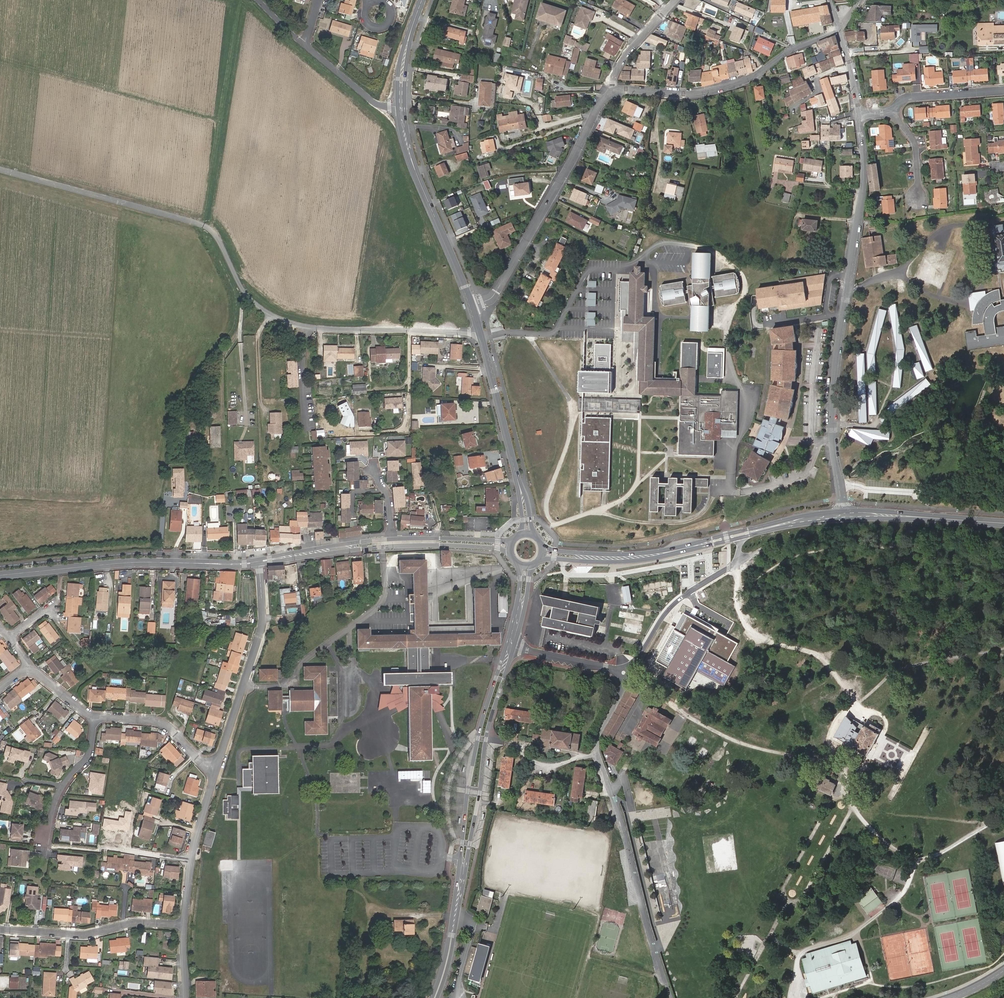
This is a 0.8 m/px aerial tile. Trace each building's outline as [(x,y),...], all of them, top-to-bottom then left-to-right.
[(344,4),(341,3),(340,8),(344,10),(343,13),(351,16),(355,0),(345,0),(344,4)] [(452,12),(461,14),(465,0),(454,0),(453,1),(455,1),(452,12)] [(528,0),(515,0),(513,11),(517,12),(516,15),(516,19),(523,21),(528,0)] [(615,5),(614,6),(621,10),(625,13),(624,14),(630,17),(636,7),(624,0),(618,0),(615,5)] [(702,1),(699,0),(683,0),(682,0),(685,2),(684,6),(694,10),(702,1)] [(786,0),(772,0),(772,12),(786,12),(786,0)] [(566,11),(542,3),(537,18),(561,26),(566,11)] [(889,6),(874,5),(873,9),(872,9),(871,13),(870,13),(869,17),(867,17),(867,23),(881,23),(881,17),(884,15),(891,15),(892,6),(889,6)] [(823,25),(832,23),(828,6),(817,8),(818,15),(821,15),(822,21),(823,25)] [(582,7),(575,24),(583,28),(587,19),(590,20),(591,21),(595,12),(582,7)] [(794,25),(822,21),(821,15),(818,15),(817,8),(817,7),(812,8),(812,14),(810,14),(809,8),(796,10),(796,12),(791,13),(794,25)] [(492,35),(494,28),(495,28),(497,19),(495,19),(496,15),(489,13),(488,17),(487,17),(485,25),(486,26),(483,35),(485,41),(493,43),(494,35),(492,35)] [(696,28),(699,18),(692,16),(688,25),(687,28),(691,30),(695,31),(696,28)] [(333,21),(330,30),(348,36),(351,26),(333,21)] [(686,27),(674,22),(670,28),(669,28),(665,33),(669,35),(670,33),(674,34),(672,36),(677,39),(686,27)] [(857,39),(857,41),(865,40),(865,41),(874,39),(872,23),(863,23),(864,32),(856,32),(856,31),(845,33),(847,41),(857,39)] [(937,31),(937,25),(911,24),(911,41),(920,41),(920,31),(937,31)] [(446,26),(443,35),(460,40),(459,42),(463,43),(466,34),(462,33),(462,31),(446,26)] [(900,31),(900,26),(881,27),(882,40),(895,39),(895,31),(900,31)] [(994,26),(994,29),(978,30),(979,45),(1003,44),(1003,26),(994,26)] [(731,39),(739,42),(744,30),(735,27),(731,39)] [(667,41),(651,34),(645,41),(657,46),(658,43),(665,46),(667,41)] [(830,45),(821,49),(822,52),(825,59),(827,58),(833,56),(841,54),(839,48),(836,35),(828,38),(830,45)] [(572,38),(566,36),(564,43),(575,47),(580,49),(587,51),(590,45),(583,43),(583,45),(575,42),(576,41),(571,40),(572,38)] [(619,46),(621,41),(613,36),(610,41),(609,41),(607,44),(604,50),(607,52),(613,55),(614,56),(619,46)] [(374,53),(377,41),(361,37),(359,44),(363,45),(362,48),(361,49),(374,53)] [(759,38),(755,47),(770,54),(774,45),(759,38)] [(828,38),(818,42),(821,49),(830,45),(828,38)] [(580,49),(575,47),(571,62),(576,63),(580,49)] [(434,59),(443,61),(453,64),(454,64),(454,62),(458,63),(460,55),(437,49),(434,59)] [(631,67),(631,80),(644,80),(644,68),(650,68),(651,51),(642,51),(642,55),(639,55),(639,59),(638,59),(638,67),(631,67)] [(825,59),(822,52),(818,53),(819,55),(811,58),(814,64),(819,62),(825,59)] [(802,53),(787,58),(789,69),(800,65),(799,60),(803,58),(802,53)] [(549,54),(548,58),(565,62),(566,59),(549,54)] [(837,65),(843,63),(843,62),(841,55),(834,57),(837,65)] [(831,67),(837,65),(834,57),(828,59),(831,67)] [(565,62),(548,58),(545,68),(562,73),(565,62)] [(597,61),(587,58),(583,74),(599,79),(601,69),(595,68),(597,61)] [(753,72),(750,59),(738,61),(727,64),(726,60),(721,62),(722,65),(713,67),(712,71),(712,72),(714,83),(720,81),(720,79),(753,72)] [(828,59),(819,63),(822,71),(831,67),(828,59)] [(571,64),(565,62),(562,73),(568,75),(571,64)] [(822,71),(819,63),(803,70),(806,78),(822,71)] [(897,70),(898,81),(912,80),(912,79),(915,79),(914,64),(911,64),(911,69),(904,69),(897,70)] [(973,65),(970,66),(971,80),(974,80),(974,81),(988,80),(988,69),(974,70),(973,65)] [(367,68),(370,74),(375,72),(373,66),(367,68)] [(971,80),(970,66),(967,66),(967,70),(953,71),(953,83),(967,82),(967,81),(971,80)] [(622,79),(631,80),(631,67),(625,67),(622,72),(622,79)] [(467,76),(462,75),(461,81),(474,83),(475,68),(468,68),(467,76)] [(668,70),(666,81),(669,82),(669,85),(675,86),(678,69),(673,68),(672,70),(668,70)] [(933,68),(925,69),(926,83),(929,83),(929,85),(943,84),(942,72),(933,73),(933,68)] [(702,82),(701,76),(701,73),(702,70),(689,71),(689,83),(702,82)] [(886,79),(885,79),(884,71),(872,72),(873,90),(887,89),(886,79)] [(714,83),(712,72),(701,73),(701,76),(702,82),(703,86),(714,83)] [(832,85),(848,81),(846,74),(831,78),(832,85)] [(426,87),(428,88),(430,77),(436,78),(437,76),(428,75),(426,87)] [(781,84),(791,82),(789,75),(779,77),(781,84)] [(791,82),(794,89),(805,83),(801,76),(791,82)] [(430,77),(428,88),(446,90),(447,80),(436,78),(430,77)] [(828,77),(820,80),(827,100),(835,97),(828,77)] [(466,96),(468,84),(460,82),(459,86),(457,95),(466,96)] [(812,93),(806,82),(805,83),(794,89),(790,92),(796,102),(812,93)] [(489,107),(491,85),(480,83),(478,106),(489,107)] [(762,87),(755,88),(757,99),(764,98),(762,87)] [(822,94),(816,97),(816,98),(818,103),(819,106),(825,104),(822,94)] [(556,105),(557,107),(571,105),(570,103),(570,96),(556,97),(556,99),(556,105)] [(788,107),(796,102),(792,96),(785,100),(788,107)] [(835,97),(827,100),(831,113),(836,111),(837,114),(840,113),(839,110),(835,97)] [(627,101),(623,111),(634,116),(636,111),(642,113),(644,109),(627,101)] [(992,104),(993,120),(994,120),(995,123),(1003,123),(1003,119),(1003,112),(1003,104),(992,104)] [(932,108),(933,117),(936,116),(936,118),(950,117),(949,105),(936,106),(936,108),(932,108)] [(981,116),(980,105),(964,106),(964,107),(960,108),(961,121),(965,121),(965,117),(981,116)] [(458,122),(458,127),(467,128),(467,123),(463,123),(466,108),(454,107),(452,106),(450,121),(458,122)] [(929,117),(933,117),(932,108),(929,108),(929,107),(915,108),(916,119),(930,118),(929,117)] [(810,110),(801,112),(802,116),(807,116),(807,121),(802,121),(803,125),(799,126),(800,133),(815,131),(813,110),(810,110)] [(502,120),(501,117),(501,114),(497,115),(501,133),(506,132),(506,131),(520,127),(518,116),(517,111),(509,113),(509,115),(506,116),(507,119),(502,120)] [(523,114),(518,116),(520,127),(521,129),(526,128),(523,114)] [(703,115),(694,117),(698,133),(707,131),(703,115)] [(635,130),(609,118),(604,129),(613,134),(616,127),(620,129),(618,133),(631,139),(635,130)] [(641,131),(643,126),(636,122),(633,128),(641,131)] [(895,148),(894,137),(893,137),(892,129),(890,126),(885,125),(879,126),(880,136),(880,144),(881,148),(885,148),(893,148),(895,148)] [(821,129),(822,140),(829,140),(830,128),(821,129)] [(830,128),(829,140),(841,139),(840,128),(830,128)] [(442,154),(453,150),(447,131),(438,134),(442,145),(439,146),(442,154)] [(947,145),(943,145),(942,138),(941,131),(929,132),(930,146),(932,146),(932,149),(947,148),(947,145)] [(672,146),(680,147),(681,134),(668,133),(667,145),(665,145),(665,152),(672,153),(672,146)] [(562,138),(547,143),(550,150),(552,150),(549,155),(557,159),(563,151),(560,149),(560,148),(564,146),(562,138)] [(605,153),(606,149),(620,154),(623,147),(601,138),(596,149),(605,153)] [(963,140),(964,146),(965,146),(967,164),(980,164),(980,153),(979,153),(978,138),(963,140)] [(998,141),(998,138),(994,138),(995,143),(988,144),(989,152),(999,151),(999,152),(1003,152),(1003,141),(998,141)] [(495,150),(493,139),(485,141),(485,142),(481,143),(483,153),(489,151),(494,150),(495,150)] [(457,148),(458,153),(470,150),(470,144),(463,146),(457,148)] [(696,145),(698,153),(700,153),(705,152),(704,146),(704,145),(696,145)] [(643,157),(645,151),(639,148),(636,155),(643,157)] [(456,156),(457,161),(468,158),(467,153),(456,156)] [(822,160),(805,158),(804,168),(821,170),(822,160)] [(774,171),(778,171),(778,169),(792,171),(793,161),(776,159),(774,171)] [(930,170),(931,170),(932,179),(944,178),(943,159),(929,160),(930,170)] [(439,177),(449,173),(445,163),(435,167),(439,177)] [(877,164),(867,165),(871,191),(881,190),(877,164)] [(487,170),(485,165),(478,167),(482,178),(488,176),(487,170)] [(841,166),(841,177),(853,177),(853,166),(841,166)] [(597,173),(588,170),(583,180),(592,184),(597,173)] [(964,194),(976,194),(976,185),(977,185),(976,175),(963,176),(963,179),(964,194)] [(509,179),(510,191),(515,190),(516,196),(530,194),(529,183),(524,183),(523,178),(509,179)] [(666,193),(674,195),(677,185),(668,183),(666,193)] [(682,197),(684,187),(677,185),(674,195),(682,197)] [(934,208),(947,207),(946,188),(934,189),(935,198),(933,198),(934,208)] [(587,194),(583,193),(575,189),(571,199),(585,205),(587,201),(585,200),(587,194)] [(488,212),(480,193),(471,197),(479,216),(488,212)] [(878,200),(882,200),(883,214),(895,213),(894,199),(892,199),(892,196),(877,197),(878,200)] [(458,206),(454,197),(445,201),(449,210),(458,206)] [(634,209),(635,206),(636,201),(619,197),(617,202),(615,201),(606,205),(611,214),(624,207),(634,209)] [(583,230),(588,221),(573,213),(568,222),(574,225),(575,224),(576,225),(576,226),(583,230)] [(463,217),(454,221),(458,230),(467,227),(463,217)] [(598,225),(601,219),(598,217),(597,220),(593,218),(591,222),(598,225)] [(803,220),(802,227),(801,230),(816,232),(817,221),(803,219),(803,220)] [(501,249),(511,244),(507,234),(515,231),(511,223),(493,231),(501,249)] [(996,236),(999,262),(996,262),(997,269),(1001,269),(1002,272),(1003,271),(1003,232),(1003,225),(995,226),(995,228),(991,229),(993,237),(996,236)] [(862,239),(866,267),(897,263),(896,255),(884,256),(881,236),(862,239)] [(565,246),(567,241),(561,238),(559,243),(565,246)] [(567,248),(558,244),(546,267),(553,271),(555,271),(567,248)] [(687,286),(688,290),(689,293),(691,310),(693,310),(693,331),(709,331),(710,307),(715,306),(712,289),(711,286),(711,282),(712,254),(695,253),(694,285),(687,286)] [(680,420),(680,421),(679,421),(678,451),(708,452),(708,456),(714,456),(714,441),(720,441),(720,430),(737,430),(737,406),(735,406),(735,402),(737,402),(738,391),(721,391),(721,396),(695,395),(696,369),(697,369),(698,343),(683,343),(682,381),(653,381),(654,318),(644,317),(645,273),(641,273),(641,267),(636,267),(636,273),(631,273),(630,317),(626,317),(626,330),(641,331),(639,380),(642,380),(642,394),(681,395),(680,417),(680,420)] [(555,271),(553,271),(549,278),(551,279),(556,282),(557,280),(558,278),(560,274),(555,271)] [(714,277),(715,285),(716,288),(718,298),(739,294),(740,292),(740,291),(741,289),(741,288),(741,287),(741,285),(741,283),(741,281),(740,279),(739,277),(737,275),(735,273),(714,277)] [(549,278),(542,275),(529,301),(538,305),(551,279),(549,278)] [(780,282),(781,287),(794,285),(794,282),(809,280),(814,283),(817,287),(819,296),(817,301),(812,305),(784,309),(783,306),(779,306),(780,310),(821,305),(825,277),(780,282)] [(758,290),(760,308),(779,306),(783,306),(784,309),(812,305),(817,301),(819,296),(817,287),(814,283),(809,280),(794,282),(794,285),(781,287),(758,290)] [(685,294),(684,291),(683,282),(662,285),(662,286),(661,288),(660,290),(660,292),(660,294),(660,296),(660,298),(661,300),(662,303),(663,305),(665,307),(686,303),(685,294)] [(995,317),(995,316),(996,314),(997,313),(998,312),(999,312),(1001,311),(1003,310),(1003,300),(1002,301),(1000,288),(997,288),(995,289),(994,289),(992,290),(990,291),(988,292),(987,293),(986,294),(984,295),(983,296),(981,297),(980,298),(978,300),(977,302),(976,304),(975,306),(974,307),(974,309),(973,311),(973,313),(972,315),(972,317),(972,320),(972,323),(985,322),(986,334),(976,335),(975,330),(965,331),(967,350),(1003,344),(1003,325),(995,326),(994,320),(994,319),(994,318),(995,317)] [(588,306),(597,306),(597,292),(588,292),(588,306)] [(906,349),(897,304),(889,306),(898,351),(893,387),(902,388),(906,349)] [(528,310),(519,306),(516,312),(513,310),(511,314),(523,319),(528,310)] [(887,311),(880,308),(868,353),(868,371),(876,371),(875,352),(887,311)] [(588,326),(596,326),(596,312),(588,312),(588,326)] [(918,323),(910,325),(923,370),(931,368),(918,323)] [(795,335),(794,327),(773,330),(774,338),(772,338),(773,345),(775,345),(781,344),(781,350),(775,350),(774,350),(773,358),(775,359),(774,373),(773,373),(773,381),(774,381),(773,386),(772,386),(771,393),(772,394),(769,408),(768,408),(766,415),(773,417),(771,422),(780,426),(783,419),(788,420),(790,413),(789,412),(792,398),(793,398),(795,390),(792,390),(789,389),(790,382),(793,382),(796,382),(796,374),(795,374),(796,359),(797,359),(797,351),(794,351),(791,351),(790,343),(793,343),(796,342),(795,334),(795,335)] [(438,343),(421,342),(420,353),(438,354),(438,343)] [(461,345),(452,345),(451,359),(460,359),(461,345)] [(612,396),(614,345),(595,345),(594,372),(584,372),(583,395),(612,396)] [(354,358),(354,349),(337,348),(337,346),(324,346),(324,356),(337,356),(337,358),(354,358)] [(399,349),(384,350),(380,350),(380,347),(376,347),(376,349),(370,349),(370,361),(377,361),(377,362),(385,362),(385,359),(399,358),(399,349)] [(721,354),(707,353),(707,378),(721,378),(721,354)] [(868,422),(864,353),(856,354),(859,423),(868,422)] [(921,363),(913,365),(917,380),(925,377),(921,363)] [(423,371),(423,377),(435,377),(435,372),(435,369),(424,368),(423,371)] [(435,377),(423,377),(423,382),(425,383),(428,386),(428,389),(431,392),(440,384),(437,381),(436,381),(435,380),(435,378),(435,377)] [(474,380),(463,379),(461,394),(480,395),(480,388),(473,387),(474,380)] [(931,385),(926,379),(889,406),(894,413),(931,385)] [(642,380),(639,380),(638,415),(639,415),(638,418),(680,420),(680,417),(641,416),(642,394),(642,380)] [(868,415),(877,415),(876,382),(868,382),(868,415)] [(403,398),(385,399),(386,410),(404,409),(403,398)] [(441,418),(437,418),(438,423),(447,422),(447,420),(454,420),(453,404),(441,405),(441,416),(441,418)] [(282,412),(272,412),(272,425),(270,425),(270,430),(272,433),(283,432),(282,412)] [(368,415),(359,416),(359,425),(368,425),(368,415)] [(592,489),(609,489),(611,418),(585,417),(585,424),(582,424),(581,484),(592,484),(592,489)] [(780,426),(771,422),(764,420),(762,426),(763,427),(758,440),(757,440),(754,447),(761,451),(758,456),(754,453),(741,472),(758,483),(771,463),(766,461),(769,456),(770,454),(775,456),(784,428),(780,426)] [(889,440),(889,431),(861,429),(851,428),(848,435),(869,446),(873,439),(889,440)] [(471,432),(462,435),(465,448),(475,446),(471,432)] [(242,453),(253,453),(252,441),(242,442),(242,443),(238,444),(238,442),(234,442),(235,460),(242,459),(242,453)] [(389,442),(389,452),(387,452),(387,456),(401,455),(405,455),(405,441),(403,441),(389,442)] [(355,454),(358,454),(364,453),(364,456),(368,455),(367,442),(350,442),(350,454),(355,454)] [(325,446),(312,447),(315,489),(328,488),(328,485),(332,484),(331,477),(327,477),(327,471),(331,471),(330,463),(326,463),(326,457),(330,457),(329,449),(325,450),(325,446)] [(462,466),(461,456),(454,457),(456,471),(460,470),(459,466),(462,466)] [(484,466),(483,456),(469,458),(470,468),(484,466)] [(398,460),(387,461),(387,471),(397,471),(398,470),(398,460)] [(346,462),(346,471),(347,471),(358,471),(358,461),(346,462)] [(416,463),(411,463),(413,486),(419,485),(420,485),(420,482),(423,478),(423,476),(421,474),(420,473),(420,471),(421,470),(421,467),(420,467),(419,463),(416,463)] [(291,468),(292,480),(300,479),(299,473),(299,468),(291,468)] [(491,481),(502,478),(500,468),(485,473),(487,481),(491,480),(491,481)] [(186,470),(181,470),(181,474),(177,474),(177,480),(186,480),(186,470)] [(347,471),(347,480),(354,480),(359,480),(358,471),(347,471)] [(397,471),(387,471),(387,482),(397,481),(397,471)] [(692,513),(693,487),(708,488),(708,480),(670,478),(669,484),(660,484),(660,478),(652,478),(651,512),(659,512),(659,506),(666,507),(666,516),(677,516),(677,507),(684,507),(684,513),(692,513)] [(368,479),(359,480),(354,480),(355,489),(368,488),(368,479)] [(173,497),(174,484),(166,484),(165,497),(173,497)] [(403,487),(392,488),(393,499),(393,508),(405,507),(403,487)] [(495,492),(486,492),(486,507),(477,507),(477,512),(497,512),(497,501),(495,501),(495,492)] [(348,493),(341,493),(341,507),(349,507),(348,503),(350,503),(350,493),(348,493)] [(384,513),(383,501),(375,501),(375,502),(375,505),(366,505),(366,502),(358,502),(358,505),(360,505),(360,513),(384,513)] [(349,509),(349,507),(341,507),(341,521),(349,520),(349,510),(349,509)] [(411,512),(411,516),(410,524),(413,525),(423,526),(424,510),(416,509),(415,513),(411,512)] [(169,532),(176,533),(177,523),(179,523),(180,514),(170,513),(169,532)] [(310,517),(307,517),(307,527),(315,526),(322,525),(321,513),(310,513),(310,517)] [(402,515),(401,519),(401,524),(400,529),(403,529),(403,524),(410,524),(411,516),(402,515)] [(307,527),(307,517),(297,517),(297,521),(290,521),(290,527),(290,534),(300,534),(300,527),(307,527)] [(247,524),(236,524),(236,545),(246,545),(247,530),(247,524)] [(227,538),(227,527),(207,526),(207,537),(227,538)] [(360,526),(357,526),(352,527),(353,528),(353,535),(361,534),(360,526)] [(290,534),(290,527),(287,527),(287,528),(279,529),(279,530),(279,542),(291,542),(291,544),(300,543),(300,534),(290,534)] [(345,529),(339,530),(339,537),(346,536),(353,535),(353,528),(345,529)] [(253,545),(255,530),(247,530),(246,545),(253,545)] [(264,531),(255,530),(253,545),(265,545),(265,535),(264,531)] [(279,542),(279,530),(270,530),(270,542),(279,542)] [(316,541),(324,540),(324,532),(315,533),(316,541)] [(450,567),(449,552),(440,551),(441,567),(450,567)] [(330,560),(320,561),(321,566),(319,567),(319,572),(321,572),(322,576),(328,575),(327,567),(330,567),(330,560)] [(405,648),(407,648),(407,671),(408,683),(408,688),(407,688),(409,760),(431,760),(429,687),(428,687),(428,682),(428,670),(428,648),(457,647),(457,646),(464,646),(464,645),(490,645),(499,645),(498,633),(489,633),(489,589),(473,589),(474,634),(428,635),(425,561),(399,561),(399,574),(412,574),(413,594),(408,594),(408,604),(410,604),(410,622),(413,622),(414,630),(409,630),(409,635),(370,635),(369,629),(357,629),(357,649),(391,648),(391,649),(405,649),(405,648)] [(353,581),(362,580),(361,562),(352,563),(353,581)] [(349,563),(336,564),(337,576),(350,575),(349,563)] [(267,567),(268,580),(273,580),(272,575),(277,575),(276,566),(267,567)] [(234,572),(221,572),(220,579),(216,579),(216,584),(233,586),(234,572)] [(188,603),(192,603),(197,604),(199,581),(187,580),(186,593),(189,593),(188,603)] [(164,592),(164,603),(173,603),(174,583),(163,583),(162,592),(164,592)] [(65,598),(77,599),(77,590),(78,586),(78,585),(66,584),(65,598)] [(215,591),(232,593),(233,586),(216,584),(215,591)] [(43,589),(32,597),(38,605),(49,596),(53,593),(48,587),(44,590),(43,589)] [(631,601),(628,587),(622,588),(625,603),(631,601)] [(139,613),(149,614),(150,588),(140,588),(139,613)] [(315,606),(322,603),(320,595),(319,588),(309,589),(310,599),(313,599),(314,602),(315,606)] [(106,589),(98,589),(98,593),(97,593),(95,612),(106,612),(107,593),(106,593),(106,589)] [(122,597),(119,597),(118,613),(129,614),(130,591),(122,590),(122,597)] [(34,608),(24,596),(23,597),(21,594),(19,595),(16,591),(11,595),(14,599),(26,614),(34,608)] [(215,591),(214,591),(213,600),(231,602),(232,593),(215,591)] [(500,594),(500,613),(508,613),(508,594),(500,594)] [(541,625),(594,636),(596,627),(593,627),(595,615),(598,616),(600,607),(539,595),(544,605),(553,607),(550,618),(543,617),(541,625)] [(75,615),(77,599),(65,598),(64,614),(62,613),(61,618),(67,618),(71,619),(75,619),(75,615)] [(10,602),(7,604),(0,610),(0,614),(10,626),(17,620),(10,611),(14,608),(10,602)] [(78,634),(79,619),(75,619),(71,619),(67,618),(67,626),(68,626),(68,634),(78,634)] [(49,644),(57,638),(46,625),(44,622),(37,628),(39,631),(49,644)] [(621,631),(640,635),(642,627),(623,623),(621,631)] [(33,644),(39,640),(33,632),(21,642),(32,655),(38,650),(36,647),(34,648),(32,645),(33,644)] [(238,654),(239,654),(245,637),(234,633),(229,651),(238,654)] [(89,646),(90,638),(81,637),(81,646),(89,646)] [(229,672),(232,673),(238,654),(229,651),(226,650),(224,654),(228,655),(226,663),(224,670),(229,672)] [(3,652),(0,655),(0,662),(9,673),(18,667),(11,658),(5,651),(3,652)] [(46,666),(54,675),(59,671),(62,669),(57,664),(54,660),(52,657),(44,663),(46,666)] [(70,688),(77,682),(69,671),(70,670),(66,665),(65,666),(62,669),(59,671),(62,676),(61,677),(65,681),(70,688)] [(289,697),(289,701),(289,711),(313,711),(314,722),(304,722),(305,735),(325,734),(327,734),(325,667),(303,667),(303,680),(313,680),(313,691),(289,691),(289,697)] [(224,670),(219,669),(213,688),(216,689),(222,690),(224,685),(225,686),(229,672),(224,670)] [(277,670),(277,669),(259,670),(259,681),(277,681),(277,679),(281,679),(281,675),(281,671),(281,670),(277,670)] [(451,682),(450,670),(428,670),(428,682),(451,682)] [(408,683),(407,671),(382,672),(383,683),(408,683)] [(27,681),(13,692),(19,700),(27,694),(33,690),(28,684),(27,681)] [(630,686),(622,701),(631,707),(640,692),(630,686)] [(124,692),(124,690),(112,689),(111,694),(111,700),(116,700),(124,701),(124,700),(124,692)] [(222,696),(223,691),(222,690),(216,689),(215,693),(203,689),(200,699),(210,702),(218,705),(221,695),(222,696)] [(97,702),(104,702),(104,699),(104,693),(88,691),(88,702),(92,702),(92,703),(97,703),(97,702)] [(282,710),(282,701),(282,697),(281,691),(269,692),(270,710),(277,710),(282,710)] [(19,700),(13,692),(6,697),(7,699),(2,703),(9,711),(21,702),(19,700)] [(145,695),(145,694),(134,693),(130,693),(124,692),(124,700),(129,701),(129,702),(144,703),(145,695)] [(27,694),(19,700),(21,702),(22,703),(29,697),(27,694)] [(144,703),(144,706),(160,708),(161,697),(145,695),(144,703)] [(191,713),(194,703),(175,697),(173,705),(179,706),(178,709),(191,713)] [(622,701),(615,713),(625,718),(631,707),(622,701)] [(61,710),(52,704),(46,711),(58,720),(60,716),(64,718),(68,713),(65,711),(64,712),(61,710)] [(220,715),(221,711),(217,710),(208,707),(204,721),(215,725),(218,715),(220,715)] [(506,716),(505,719),(534,723),(535,720),(536,720),(537,713),(506,708),(505,716),(506,716)] [(661,739),(659,738),(665,727),(667,728),(671,721),(657,713),(659,710),(655,708),(653,711),(648,708),(644,715),(645,715),(639,726),(638,726),(634,733),(639,736),(637,739),(641,741),(642,738),(657,746),(661,739)] [(615,713),(612,717),(622,723),(625,718),(615,713)] [(869,728),(846,716),(834,737),(867,756),(880,729),(871,724),(869,728)] [(622,723),(612,717),(603,733),(613,738),(622,723)] [(26,721),(18,727),(26,737),(23,739),(25,742),(30,742),(29,741),(37,735),(32,729),(26,721)] [(72,721),(71,723),(78,729),(80,728),(72,721)] [(75,739),(81,732),(78,729),(71,723),(65,731),(75,739)] [(10,727),(3,731),(5,735),(12,730),(10,727)] [(210,746),(213,735),(194,729),(191,738),(199,740),(199,741),(205,743),(205,744),(210,746)] [(541,744),(540,745),(578,751),(580,735),(543,729),(542,735),(533,734),(532,743),(541,744)] [(59,739),(58,738),(62,734),(59,731),(50,741),(53,746),(59,739)] [(120,735),(120,732),(109,731),(105,731),(105,736),(100,735),(100,742),(104,743),(104,741),(119,743),(120,735)] [(119,743),(119,744),(124,745),(124,742),(139,743),(140,735),(140,733),(132,733),(125,732),(125,735),(120,735),(119,743)] [(139,743),(139,747),(156,748),(156,744),(160,744),(161,737),(157,736),(150,736),(140,735),(139,743)] [(167,743),(159,751),(172,763),(179,756),(167,743)] [(623,751),(610,743),(605,752),(611,755),(608,759),(615,764),(623,751)] [(22,752),(5,748),(3,756),(9,757),(8,759),(14,760),(14,759),(20,761),(21,760),(26,761),(29,753),(23,751),(22,752)] [(44,755),(42,761),(48,763),(49,762),(53,771),(51,775),(57,777),(62,766),(68,763),(65,757),(58,760),(57,757),(48,753),(44,755)] [(175,767),(183,759),(179,756),(172,763),(175,767)] [(252,794),(278,793),(277,756),(252,756),(252,763),(248,763),(249,769),(242,769),(243,787),(252,787),(252,794)] [(502,787),(510,788),(514,758),(507,757),(507,758),(503,757),(499,786),(502,786),(502,787)] [(579,797),(583,798),(587,769),(583,769),(583,768),(575,767),(571,801),(578,802),(579,797)] [(104,775),(90,772),(89,777),(90,777),(88,788),(91,792),(101,794),(104,775)] [(168,775),(158,773),(153,788),(163,791),(168,775)] [(195,790),(196,786),(198,779),(197,779),(190,776),(185,792),(195,795),(197,791),(195,790)] [(831,794),(836,783),(821,777),(817,788),(831,794)] [(0,784),(0,801),(2,803),(0,812),(0,813),(10,814),(12,801),(5,792),(4,791),(5,785),(0,784)] [(555,798),(555,795),(526,790),(526,794),(525,793),(524,801),(554,805),(555,798)] [(36,796),(29,793),(25,804),(34,807),(33,809),(42,812),(46,799),(36,796)] [(146,803),(143,811),(144,811),(145,812),(152,814),(156,815),(161,799),(152,796),(149,804),(146,803)] [(228,801),(222,801),(222,815),(227,815),(227,819),(238,819),(237,796),(228,796),(228,801)] [(586,823),(595,824),(598,801),(590,800),(586,823)] [(66,810),(65,815),(76,815),(77,812),(86,813),(86,810),(95,811),(95,804),(69,801),(69,810),(66,810)] [(188,820),(193,804),(182,801),(179,811),(175,810),(173,816),(177,818),(178,816),(188,820)] [(118,822),(104,819),(102,829),(114,831),(115,828),(129,831),(132,812),(125,810),(124,818),(119,817),(118,822)] [(148,832),(150,833),(154,818),(144,815),(138,837),(146,840),(148,832)] [(23,826),(12,825),(11,840),(22,841),(23,826)] [(180,846),(185,830),(173,826),(168,842),(180,846)] [(74,831),(61,830),(60,839),(80,842),(81,832),(86,833),(87,828),(74,827),(74,831)] [(207,831),(202,845),(210,847),(215,833),(207,831)] [(994,844),(1003,889),(1003,888),(1003,842),(994,844)] [(29,852),(12,850),(11,854),(14,855),(12,865),(25,867),(26,856),(29,857),(29,852)] [(83,857),(58,855),(58,859),(59,860),(62,861),(62,864),(58,864),(58,869),(69,871),(69,865),(72,864),(74,866),(82,867),(83,857)] [(124,870),(128,870),(129,861),(109,858),(107,868),(112,868),(116,869),(115,869),(124,870)] [(128,870),(128,871),(133,872),(133,874),(149,876),(151,866),(134,863),(135,862),(129,861),(128,870)] [(171,877),(177,878),(178,868),(164,867),(163,877),(171,877)] [(37,886),(27,885),(25,905),(35,906),(35,908),(39,908),(40,899),(36,899),(37,886)] [(0,888),(0,889),(0,914),(1,914),(7,907),(10,890),(5,889),(3,888),(1,888),(0,888)] [(494,897),(495,891),(484,888),(483,894),(494,897)] [(873,892),(861,902),(868,913),(881,903),(873,892)] [(489,915),(493,898),(482,895),(477,912),(489,915)] [(173,898),(164,897),(163,913),(167,913),(169,913),(171,912),(172,905),(173,905),(173,898)] [(131,911),(151,913),(152,903),(144,902),(132,900),(131,911)] [(871,917),(885,905),(883,903),(869,914),(871,917)] [(78,906),(72,905),(72,910),(71,917),(70,919),(88,922),(89,913),(81,912),(77,911),(78,906)] [(96,905),(96,907),(96,908),(95,912),(94,918),(98,918),(98,916),(106,917),(106,915),(109,915),(114,916),(115,906),(108,905),(107,906),(98,905),(96,905)] [(53,917),(67,919),(70,919),(71,910),(68,910),(68,909),(54,907),(53,917)] [(414,934),(413,920),(394,920),(394,923),(390,923),(390,930),(404,930),(404,934),(414,934)] [(125,941),(117,941),(110,941),(110,953),(125,952),(125,947),(129,947),(129,939),(125,939),(125,941)] [(854,951),(852,945),(851,941),(808,954),(809,958),(804,960),(810,979),(806,980),(808,986),(812,985),(814,991),(867,975),(859,949),(854,951)] [(40,947),(34,947),(34,944),(27,944),(18,944),(18,948),(17,953),(39,955),(39,953),(47,954),(55,954),(56,944),(40,943),(40,945),(40,947)] [(470,978),(481,981),(491,946),(480,943),(470,978)] [(94,947),(88,946),(81,945),(80,956),(97,958),(98,946),(94,946),(94,947)] [(17,953),(18,948),(9,947),(9,955),(17,955),(17,953)] [(158,958),(145,956),(144,965),(149,966),(148,977),(171,979),(173,968),(157,966),(158,958)] [(78,989),(87,985),(87,983),(95,980),(90,971),(75,978),(75,977),(70,979),(74,986),(70,988),(70,997),(76,997),(76,990),(78,989)] [(43,993),(52,993),(53,986),(54,986),(55,973),(44,973),(43,993)] [(18,975),(11,975),(11,978),(10,978),(10,984),(17,984),(18,975)] [(170,995),(171,988),(169,988),(170,981),(155,980),(154,989),(155,989),(155,994),(170,995)] [(199,990),(198,997),(214,997),(214,991),(212,991),(212,988),(214,988),(214,982),(196,982),(196,990),(199,990)]
